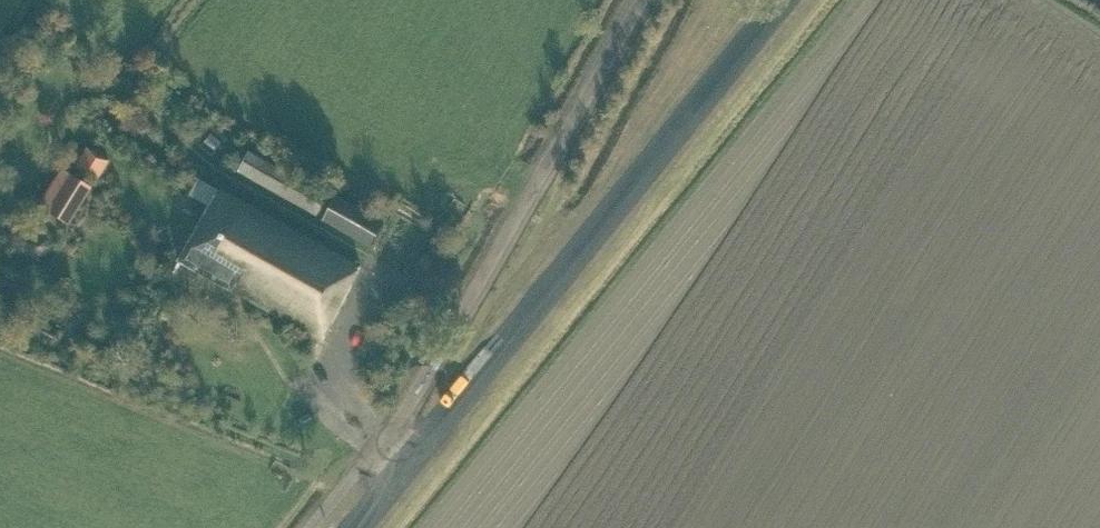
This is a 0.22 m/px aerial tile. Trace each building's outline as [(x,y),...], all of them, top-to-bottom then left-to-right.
[(72,168),(95,181),(107,161),(84,147),(72,168)] [(317,216),(328,195),(249,151),(238,172),(317,216)] [(90,188),(70,176),(47,214),(67,226),(90,188)] [(202,194),(212,200),(178,261),(321,341),(360,267),(219,189),(209,183),(202,194)] [(321,221),(371,248),(385,223),(335,196),(321,221)]
